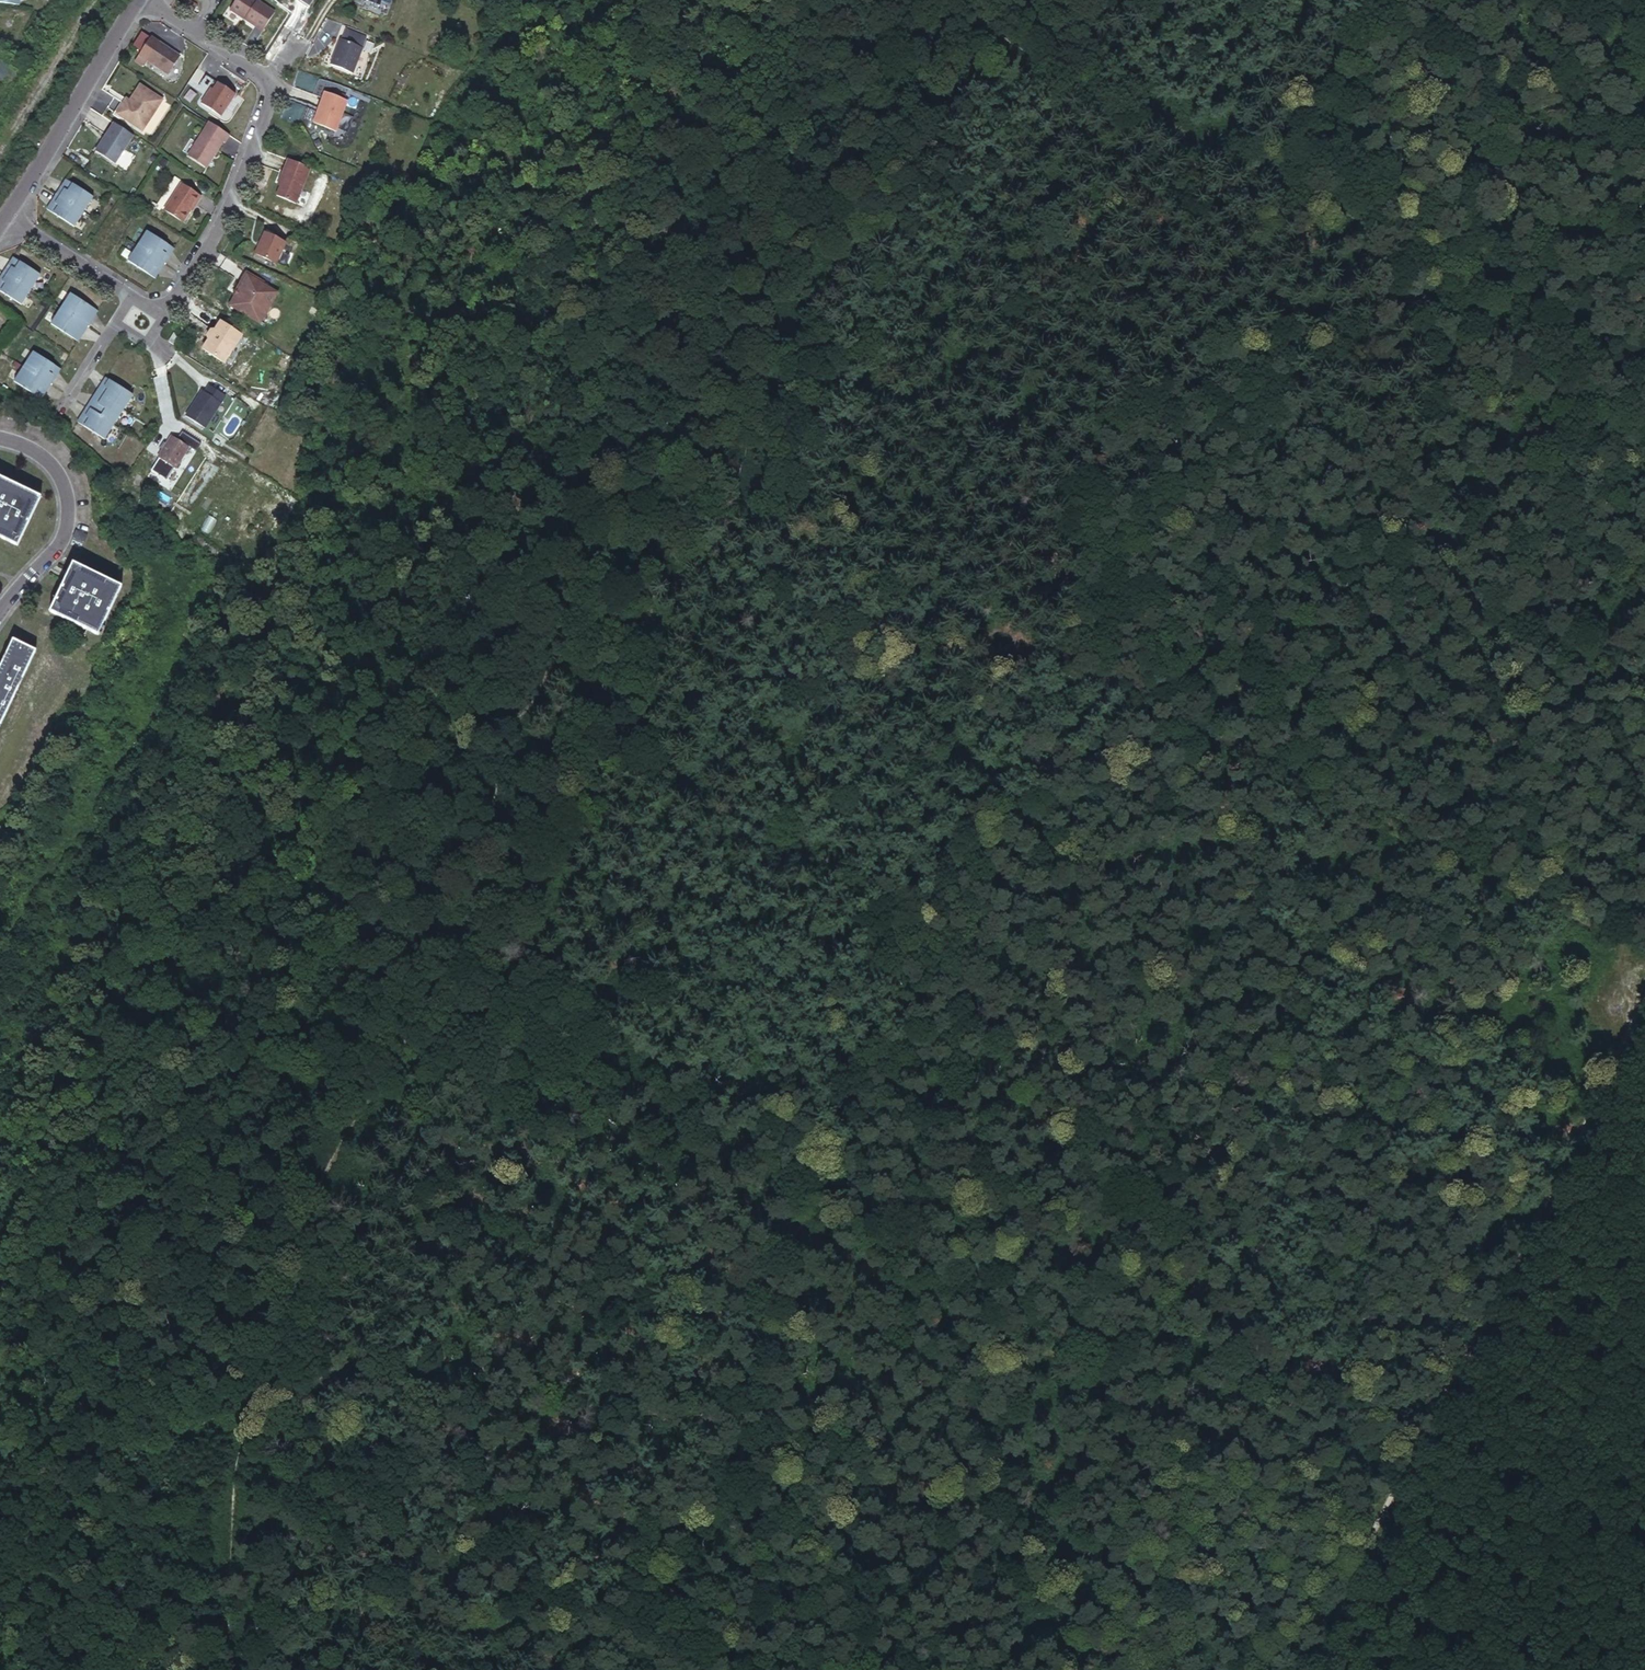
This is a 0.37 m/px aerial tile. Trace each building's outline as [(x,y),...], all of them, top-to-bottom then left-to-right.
[(275,14),(255,0),(238,0),(230,11),(262,33),(275,14)] [(146,61),(157,43),(150,38),(138,56),(146,61)] [(363,48),(340,40),(337,47),(338,50),(336,54),(335,54),(330,65),(353,74),(363,48)] [(179,57),(157,43),(146,61),(167,75),(179,57)] [(217,83),(213,90),(208,97),(206,95),(200,103),(220,117),(235,94),(217,83)] [(140,86),(129,102),(127,106),(123,104),(116,115),(142,132),(162,101),(140,86)] [(347,100),(324,92),(313,123),(335,131),(347,100)] [(133,136),(114,124),(95,153),(115,165),(133,136)] [(230,136),(210,124),(188,157),(207,169),(223,143),(225,144),(230,136)] [(287,160),(278,183),(281,184),(276,197),(295,205),(310,169),(287,160)] [(64,190),(69,183),(66,180),(61,188),(64,190)] [(64,190),(61,188),(56,195),(83,213),(93,198),(69,183),(64,190)] [(201,198),(181,185),(164,211),(182,223),(190,210),(194,205),(196,206),(201,198)] [(83,213),(56,195),(51,203),(55,205),(50,212),(74,228),(83,213)] [(55,205),(51,203),(47,210),(50,212),(55,205)] [(171,247),(147,232),(137,247),(165,264),(169,257),(166,255),(171,247)] [(285,244),(263,234),(259,243),(260,244),(258,248),(257,248),(254,255),(275,265),(285,244)] [(160,272),(165,264),(137,247),(128,262),(152,277),(157,270),(160,272)] [(169,257),(174,250),(171,247),(166,255),(169,257)] [(16,261),(13,259),(8,266),(12,268),(16,261)] [(41,276),(16,261),(12,268),(8,266),(4,274),(31,291),(41,276)] [(155,279),(160,272),(157,270),(152,277),(155,279)] [(4,274),(0,279),(0,282),(2,283),(0,287),(0,293),(21,306),(31,291),(4,274)] [(258,324),(276,293),(246,275),(227,306),(258,324)] [(95,310),(71,295),(61,310),(88,328),(93,320),(90,318),(95,310)] [(88,328),(61,310),(51,325),(75,340),(80,333),(84,335),(88,328)] [(98,312),(95,310),(90,318),(93,320),(98,312)] [(242,336),(221,322),(215,333),(212,331),(207,338),(210,339),(203,350),(224,363),(242,336)] [(79,343),(84,335),(80,333),(75,340),(79,343)] [(174,333),(169,342),(174,345),(179,337),(174,333)] [(24,368),(52,385),(56,378),(53,376),(58,368),(34,353),(24,368)] [(47,393),(52,385),(24,368),(15,383),(38,398),(43,391),(47,393)] [(61,370),(58,368),(53,376),(56,378),(61,370)] [(134,396),(106,379),(101,386),(105,388),(100,396),(124,411),(134,396)] [(105,388),(101,386),(97,394),(100,396),(105,388)] [(203,391),(186,417),(205,429),(226,396),(210,386),(205,393),(203,391)] [(42,400),(47,393),(43,391),(38,398),(42,400)] [(96,403),(100,396),(97,394),(92,401),(96,403)] [(124,411),(100,396),(96,403),(92,401),(87,408),(115,426),(124,411)] [(115,426),(87,408),(83,416),(86,418),(82,425),(105,441),(115,426)] [(86,418),(83,416),(78,423),(82,425),(86,418)] [(172,437),(159,458),(176,469),(190,448),(197,452),(202,444),(183,432),(178,440),(172,437)] [(14,557),(37,508),(0,492),(0,550),(14,557)] [(69,573),(47,622),(95,644),(117,596),(69,573)] [(240,576),(235,585),(240,589),(246,580),(240,576)] [(9,649),(0,667),(0,728),(32,660),(9,649)]
